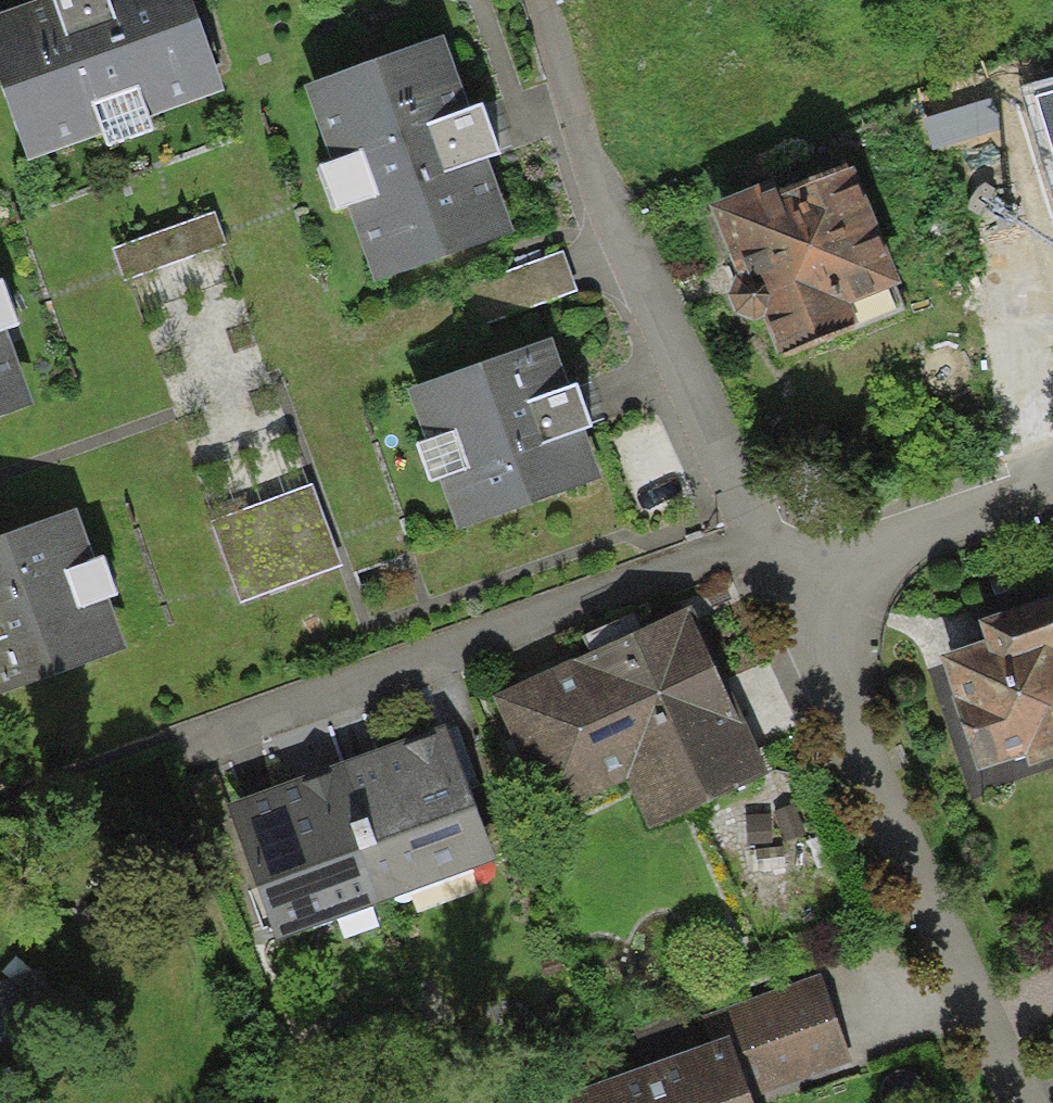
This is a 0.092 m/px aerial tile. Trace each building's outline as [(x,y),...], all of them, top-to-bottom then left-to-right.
[(26,160),(105,132),(94,103),(138,88),(148,117),(223,90),(191,0),(32,0),(0,12),(0,87),(26,160)] [(444,33),(304,85),(333,163),(362,152),(378,195),(348,206),(377,283),(517,231),(489,157),(500,153),(491,128),(482,103),(471,107),(444,33)] [(1036,97),(1052,155),(1052,92),(1036,97)] [(993,97),(922,117),(932,149),(1002,130),(993,97)] [(760,185),(709,203),(737,275),(731,280),(729,293),(737,315),(755,320),(765,318),(780,358),(904,308),(895,285),(901,283),(848,161),(779,191),(775,186),(761,189),(760,185)] [(212,211),(112,249),(124,280),(224,243),(212,211)] [(34,403),(8,329),(0,331),(0,415),(34,403)] [(554,336),(407,390),(425,440),(455,429),(469,467),(440,477),(458,529),(603,477),(585,428),(593,425),(585,402),(578,384),(572,386),(554,336)] [(341,563),(312,487),(212,524),(241,600),(341,563)] [(0,535),(0,694),(127,648),(108,597),(79,608),(65,569),(94,559),(76,508),(0,535)] [(978,620),(985,640),(937,656),(978,772),(1025,756),(1029,767),(1052,759),(1052,593),(978,620)] [(767,776),(690,607),(491,698),(546,817),(626,781),(649,830),(767,776)] [(362,753),(334,763),(384,900),(495,859),(444,723),(362,753)] [(276,940),(384,900),(334,763),(262,790),(225,804),(276,940)] [(719,1008),(729,1036),(750,1094),(852,1057),(821,971),(719,1008)] [(568,1093),(571,1102),(753,1102),(750,1094),(729,1036),(568,1093)]
